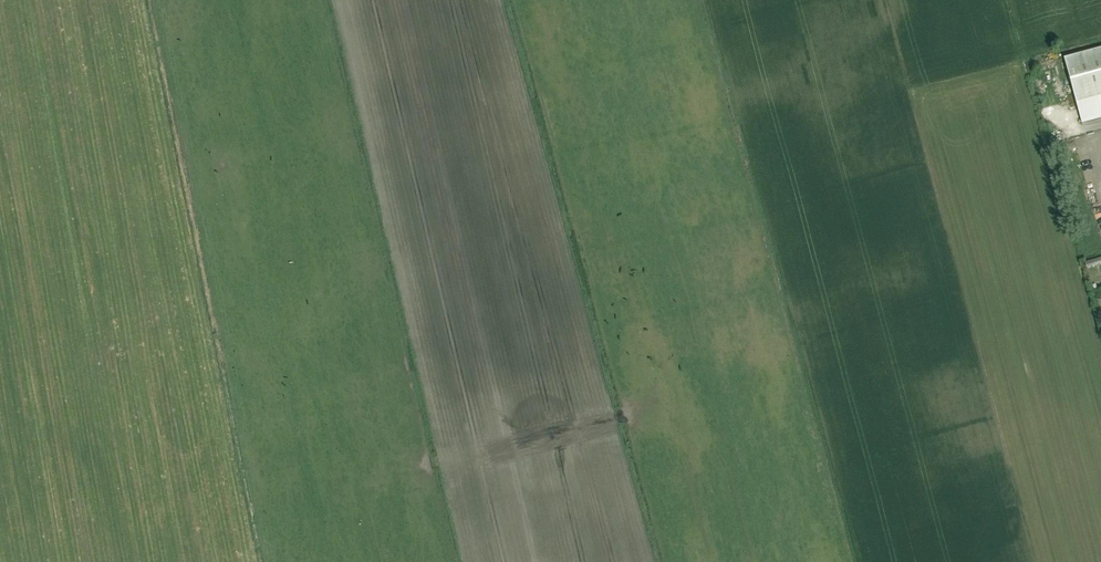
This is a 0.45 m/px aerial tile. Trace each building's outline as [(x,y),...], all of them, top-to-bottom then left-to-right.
[(1079,104),(1100,98),(1100,51),(1067,60),(1079,104)] [(1085,263),(1086,269),(1100,264),(1100,258),(1085,263)]
